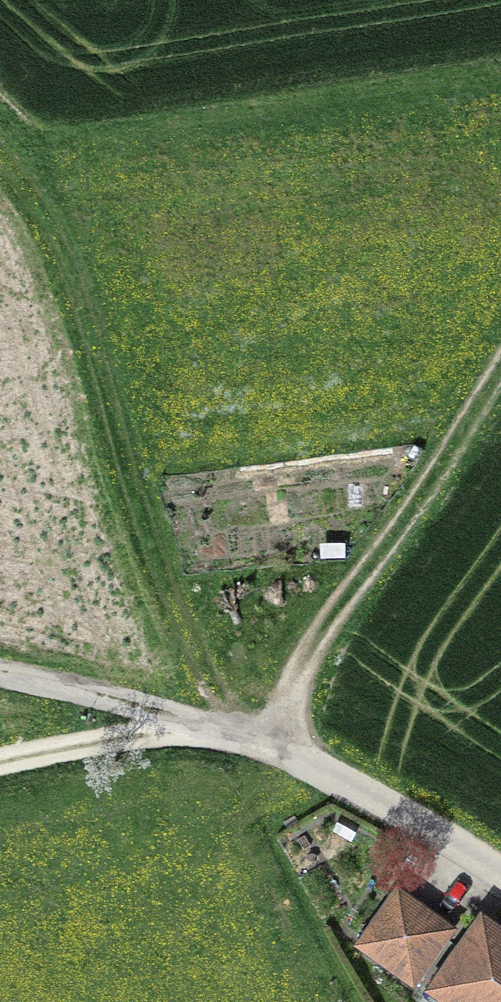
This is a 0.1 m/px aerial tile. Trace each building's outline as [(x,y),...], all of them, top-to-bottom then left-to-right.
[(398,895),(362,945),(412,982),(448,931),(398,895)] [(483,925),(436,990),(453,1001),(500,1001),(500,938),(483,925)]
